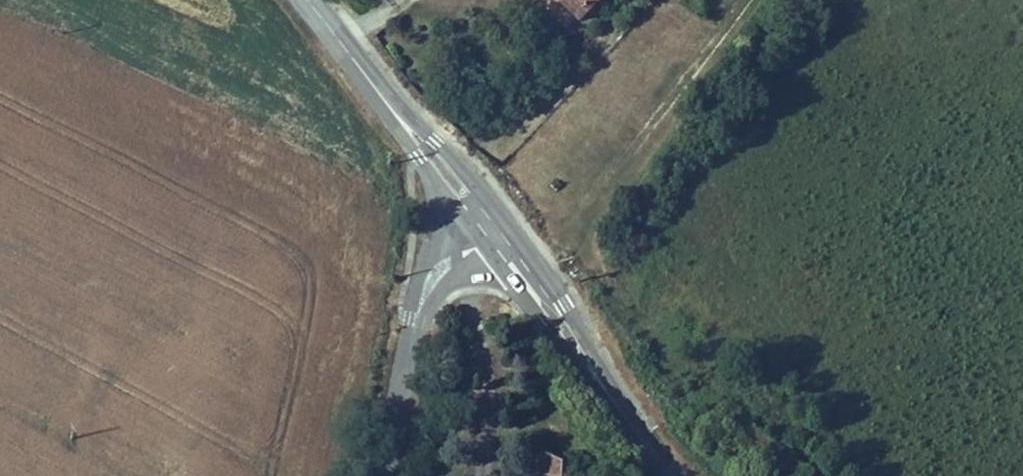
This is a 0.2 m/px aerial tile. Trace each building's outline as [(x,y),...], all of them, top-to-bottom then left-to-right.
[(580,28),(608,0),(551,0),(580,28)] [(564,469),(526,449),(524,475),(564,475),(564,469)]
